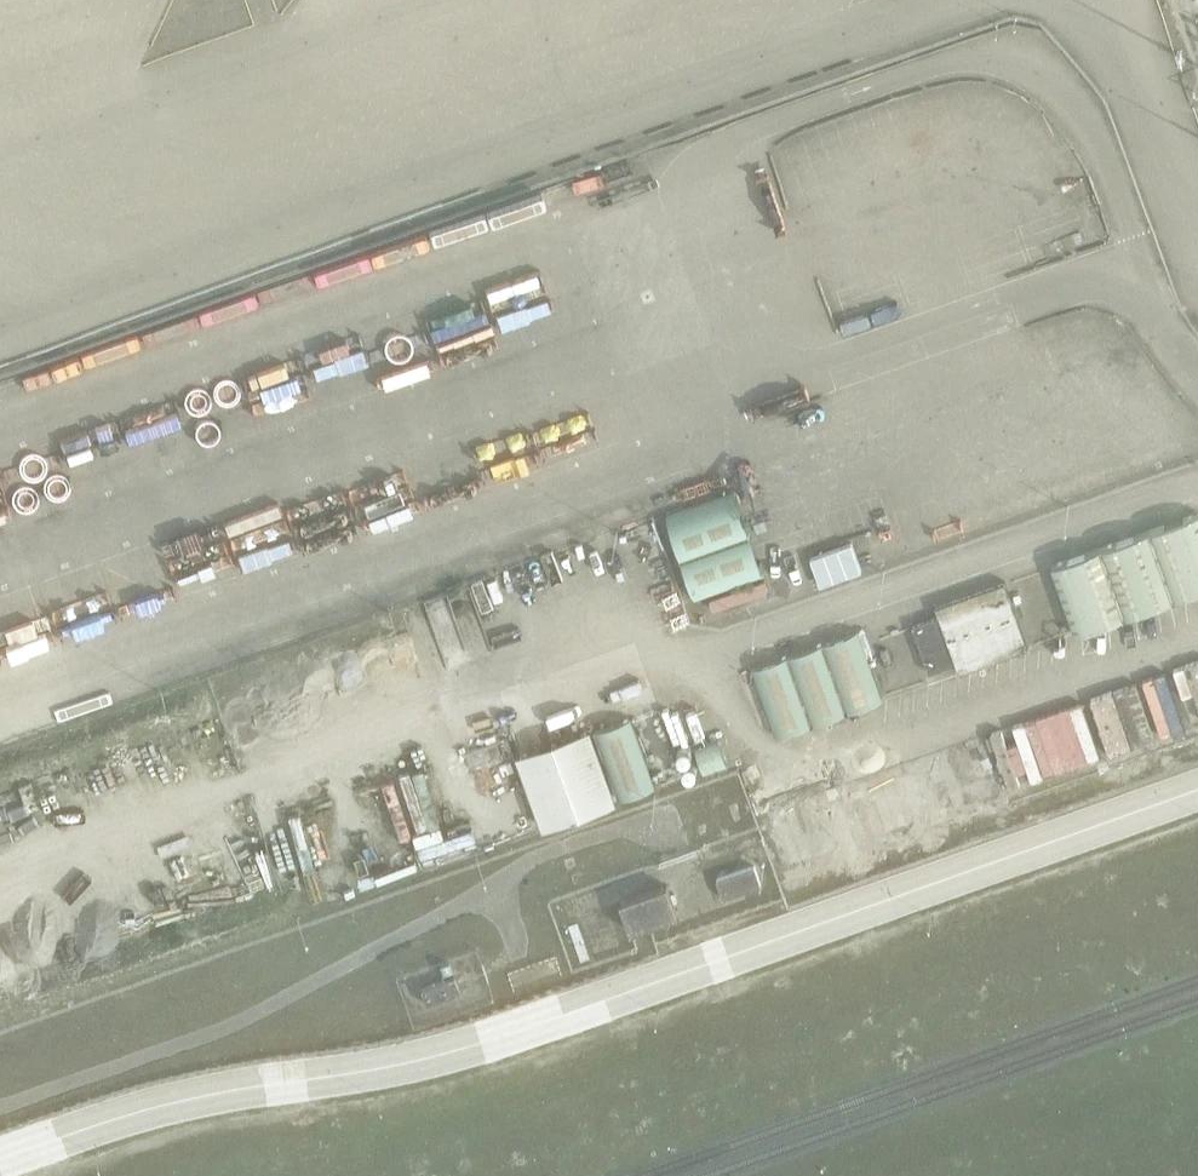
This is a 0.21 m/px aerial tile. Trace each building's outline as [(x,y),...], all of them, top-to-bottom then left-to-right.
[(734,491),(665,515),(694,600),(763,575),(734,491)] [(1050,567),(1074,636),(1197,592),(1197,515),(1050,567)] [(870,553),(815,565),(818,579),(873,566),(870,553)] [(786,571),(729,592),(739,619),(796,598),(786,571)] [(938,615),(910,625),(928,675),(955,666),(959,675),(1031,650),(1007,581),(934,606),(938,615)] [(857,632),(751,670),(775,738),(882,700),(857,632)] [(1187,715),(1197,712),(1197,660),(1176,665),(1187,715)] [(1154,714),(1178,706),(1167,670),(1142,677),(1154,714)] [(1142,689),(1092,688),(1092,709),(1142,710),(1142,689)] [(630,720),(592,732),(618,802),(654,789),(630,720)] [(588,730),(513,757),(540,832),(615,805),(588,730)] [(901,787),(769,832),(791,898),(923,853),(901,787)] [(716,879),(722,898),(760,885),(754,866),(716,879)] [(620,902),(630,931),(649,924),(677,914),(666,885),(620,902)] [(420,989),(425,1004),(459,992),(457,985),(454,977),(420,989)]
